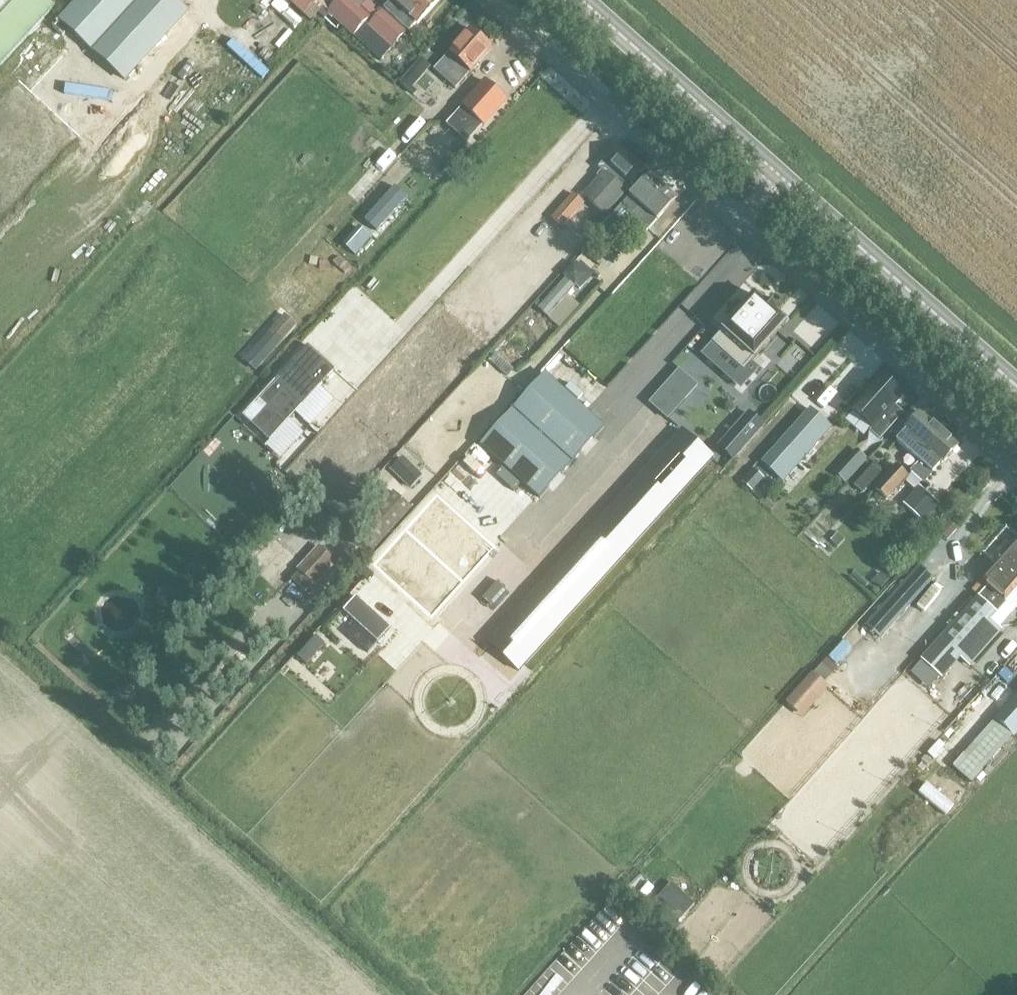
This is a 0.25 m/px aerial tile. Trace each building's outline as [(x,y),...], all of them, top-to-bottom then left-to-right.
[(49,0),(16,0),(0,18),(0,67),(32,31),(36,27),(56,6),(49,0)] [(16,0),(0,0),(0,18),(16,0)] [(70,29),(125,80),(188,11),(175,0),(78,0),(60,20),(70,29)] [(312,21),(326,5),(321,0),(289,0),(312,21)] [(371,17),(373,19),(380,11),(368,0),(367,0),(361,8),(352,0),(339,0),(328,12),(354,36),(371,17)] [(432,0),(387,0),(383,4),(407,25),(412,18),(414,20),(432,0)] [(70,29),(60,20),(52,29),(62,38),(70,29)] [(473,71),(495,46),(471,25),(449,50),(450,50),(432,70),(454,90),(471,70),(473,71)] [(509,98),(488,78),(468,101),(469,101),(453,119),(473,137),(489,119),(490,120),(509,98)] [(647,168),(618,143),(618,144),(599,166),(605,171),(585,194),(606,212),(626,190),(627,191),(647,168)] [(388,195),(404,210),(431,180),(415,165),(388,195)] [(638,241),(679,196),(652,172),(590,243),(604,256),(626,231),(638,241)] [(564,225),(587,201),(575,190),(552,214),(564,225)] [(585,228),(599,232),(604,214),(590,210),(585,228)] [(583,301),(577,296),(598,271),(581,257),(539,306),(562,326),(583,301)] [(774,311),(774,312),(767,306),(768,306),(767,305),(766,305),(755,295),(712,343),(744,371),(786,323),(775,313),(775,312),(774,311)] [(286,310),(245,356),(258,368),(299,322),(286,310)] [(270,441),(335,370),(308,346),(243,417),(270,441)] [(690,394),(697,386),(679,370),(672,379),(690,394)] [(604,427),(545,374),(481,445),(540,499),(604,427)] [(881,377),(851,410),(872,429),(870,432),(880,441),(904,414),(895,406),(903,397),(881,377)] [(784,482),(832,428),(811,409),(763,462),(763,463),(784,482)] [(959,446),(921,413),(905,430),(906,431),(942,463),(943,464),(959,446)] [(750,414),(720,448),(732,459),(762,425),(750,414)] [(682,430),(489,644),(519,671),(713,458),(682,430)] [(897,441),(920,462),(911,472),(920,480),(929,469),(933,473),(942,463),(906,431),(897,441)] [(426,475),(407,457),(397,467),(416,486),(426,475)] [(857,486),(867,492),(883,466),(873,460),(857,486)] [(873,486),(884,492),(896,472),(885,465),(873,486)] [(926,520),(942,503),(921,483),(905,500),(926,520)] [(435,487),(369,560),(431,617),(498,544),(435,487)] [(417,506),(399,489),(360,533),(379,549),(417,506)] [(1013,548),(1015,549),(1001,565),(1004,567),(988,585),(989,586),(924,659),(942,675),(1007,602),(1005,600),(1016,587),(1016,544),(1013,548)] [(342,560),(327,546),(299,578),(313,591),(320,583),(321,584),(342,560)] [(906,611),(935,578),(920,565),(891,597),(906,611)] [(378,643),(391,629),(356,597),(343,612),(357,624),(378,643)] [(307,666),(325,645),(317,637),(298,658),(307,666)] [(829,655),(787,699),(804,715),(832,686),(824,678),(838,664),(829,655)] [(994,722),(940,782),(959,799),(1013,739),(994,722)] [(948,813),(956,803),(928,781),(921,790),(948,813)] [(657,897),(681,919),(697,901),(673,879),(657,897)]
